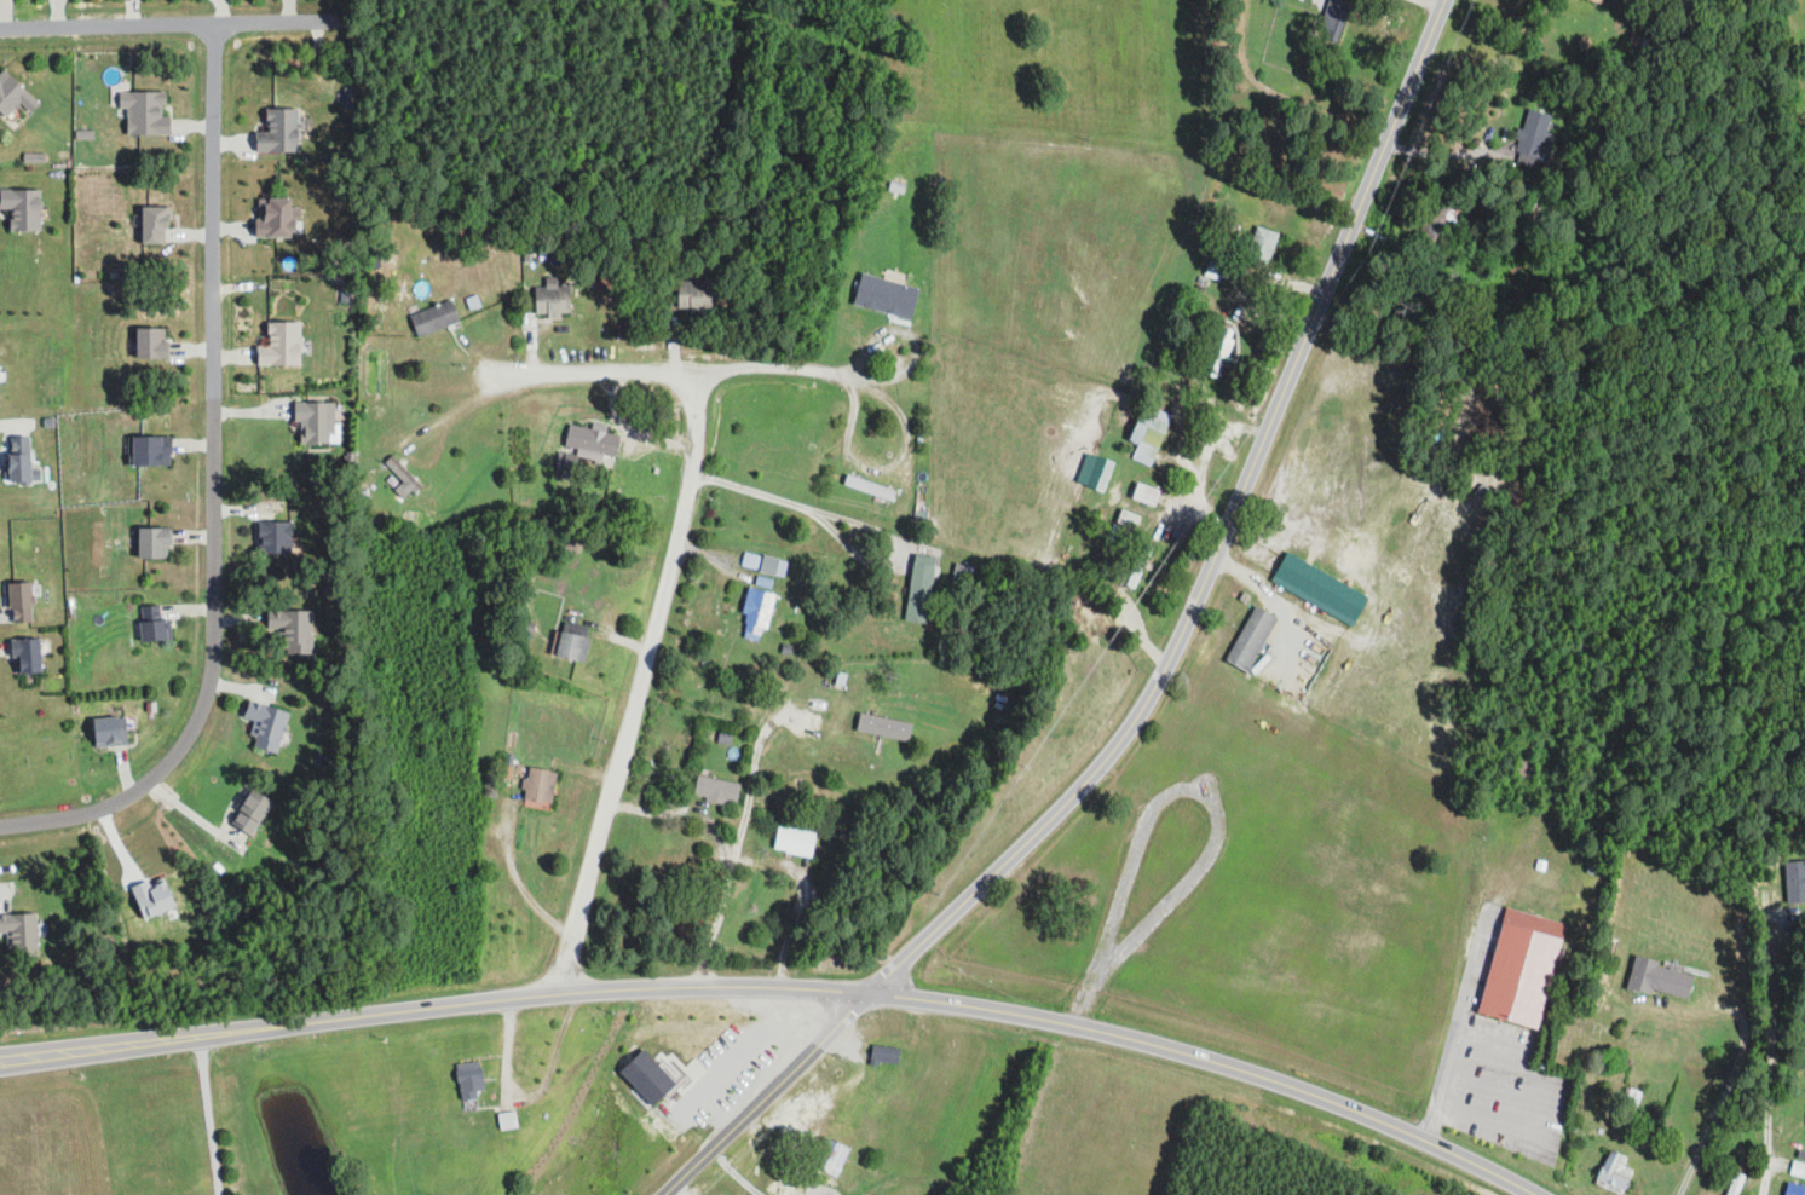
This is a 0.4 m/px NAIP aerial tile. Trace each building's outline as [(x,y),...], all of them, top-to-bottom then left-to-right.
[(1316,35),(1338,44),(1353,0),(1329,0),(1316,35)] [(7,116),(19,103),(30,111),(39,102),(2,69),(0,72),(0,110),(7,116)] [(127,134),(171,133),(170,115),(165,115),(164,89),(119,90),(119,108),(126,108),(127,134)] [(299,106),(266,106),(266,130),(256,131),(256,151),(299,151),(299,131),(305,131),(305,118),(299,118),(299,106)] [(1555,115),(1527,106),(1513,152),(1542,160),(1555,115)] [(40,231),(40,189),(0,189),(0,209),(10,209),(10,231),(40,231)] [(1540,201),(1536,195),(1519,206),(1528,220),(1540,213),(1535,203),(1540,201)] [(291,196),(256,196),(256,236),(296,236),(296,205),(291,206),(291,196)] [(1441,230),(1455,235),(1464,206),(1438,197),(1425,242),(1436,246),(1441,230)] [(168,243),(169,205),(142,204),(141,242),(168,243)] [(1246,258),(1268,265),(1279,233),(1257,225),(1246,258)] [(911,319),(918,287),(860,273),(853,305),(911,319)] [(535,287),(535,314),(570,314),(570,284),(557,284),(557,277),(544,277),(544,287),(535,287)] [(677,308),(713,308),(713,281),(677,281),(677,308)] [(459,319),(450,299),(409,316),(417,336),(459,319)] [(301,320),(268,320),(268,344),(258,344),(258,364),(301,364),(301,320)] [(168,357),(167,326),(136,327),(136,358),(168,357)] [(1236,345),(1219,334),(1199,369),(1216,379),(1236,345)] [(334,402),(294,402),(294,422),(299,422),(299,444),(334,444),(334,402)] [(1149,466),(1171,416),(1152,406),(1146,420),(1138,417),(1129,439),(1137,443),(1131,457),(1149,466)] [(615,456),(619,435),(569,425),(564,445),(615,456)] [(171,435),(133,434),(132,463),(171,465),(171,435)] [(30,437),(7,437),(7,481),(30,481),(30,437)] [(1115,461),(1087,451),(1076,482),(1104,491),(1115,461)] [(420,483),(392,454),(384,462),(402,481),(394,489),(404,499),(420,483)] [(1153,507),(1160,491),(1140,481),(1132,497),(1153,507)] [(259,553),(292,553),(292,521),(259,521),(259,553)] [(169,526),(139,526),(139,557),(168,557),(169,526)] [(1269,585),(1288,550),(1368,594),(1349,629),(1269,585)] [(741,565),(757,569),(760,555),(744,551),(741,565)] [(757,573),(780,581),(786,561),(762,554),(757,573)] [(927,623),(934,564),(911,561),(905,620),(927,623)] [(8,620),(33,620),(33,582),(8,582),(8,620)] [(763,641),(771,591),(748,589),(740,637),(763,641)] [(1255,604),(1278,617),(1248,668),(1226,654),(1255,604)] [(166,640),(166,605),(139,606),(140,640),(166,640)] [(269,610),(269,629),(278,629),(278,653),(312,653),(312,610),(269,610)] [(583,662),(588,636),(560,631),(555,656),(583,662)] [(1308,636),(1332,650),(1302,702),(1280,689),(1301,652),(1292,648),(1299,636),(1305,640),(1308,636)] [(12,671),(40,671),(40,639),(12,639),(12,671)] [(277,754),(288,711),(248,700),(243,718),(254,721),(250,735),(255,738),(253,747),(277,754)] [(909,740),(912,722),(859,712),(857,732),(909,740)] [(94,745),(126,745),(126,717),(94,717),(94,745)] [(550,806),(557,772),(527,767),(521,799),(550,806)] [(694,799),(737,803),(738,780),(696,777),(694,799)] [(272,802),(253,790),(231,822),(250,835),(272,802)] [(811,858),(817,833),(779,825),(773,849),(811,858)] [(1786,904),(1804,904),(1804,861),(1786,861),(1786,904)] [(1587,862),(1597,866),(1593,878),(1584,876),(1587,862)] [(165,880),(149,885),(148,880),(132,885),(142,918),(174,909),(165,880)] [(1506,906),(1567,923),(1538,1027),(1477,1011),(1506,906)] [(0,914),(0,935),(10,935),(10,957),(38,956),(36,913),(0,914)] [(1695,970),(1633,958),(1627,988),(1689,999),(1695,970)] [(898,1046),(870,1046),(870,1064),(898,1064),(898,1046)] [(477,1098),(475,1091),(485,1089),(479,1060),(455,1064),(462,1102),(477,1098)] [(497,1114),(501,1130),(518,1126),(514,1110),(497,1114)] [(849,1149),(823,1136),(809,1165),(835,1177),(849,1149)] [(1622,1167),(1626,1158),(1610,1150),(1594,1184),(1620,1194),(1623,1194),(1633,1171),(1622,1167)] [(1789,1173),(1803,1177),(1804,1165),(1792,1162),(1789,1173)] [(1743,1176),(1734,1172),(1726,1194),(1737,1194),(1743,1176)] [(1786,1183),(1783,1194),(1804,1194),(1804,1187),(1786,1183)]
